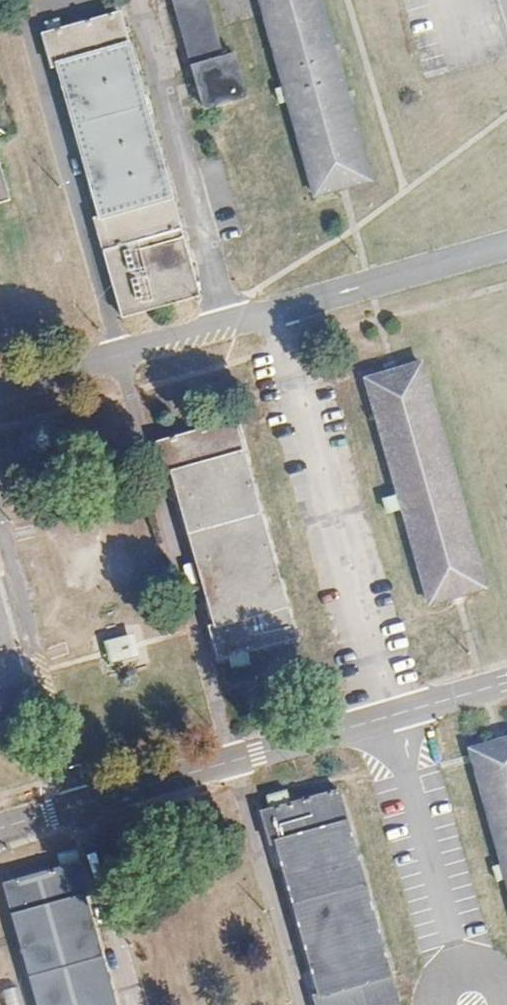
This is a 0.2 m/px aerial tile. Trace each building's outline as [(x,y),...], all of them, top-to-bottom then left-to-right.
[(190,65),(223,57),(209,0),(174,0),(190,65)] [(319,195),(372,180),(318,0),(262,0),(319,195)] [(123,13),(41,38),(123,322),(200,300),(123,13)] [(244,58),(197,63),(203,108),(249,103),(244,58)] [(400,504),(379,510),(415,626),(495,601),(429,373),(369,391),(400,504)] [(239,430),(164,454),(224,657),(300,635),(239,430)] [(38,701),(0,574),(0,712),(38,701)] [(107,642),(111,665),(142,659),(137,637),(107,642)] [(469,754),(506,884),(506,742),(469,754)] [(265,818),(321,1004),(405,1004),(343,794),(265,818)] [(0,888),(0,899),(33,1004),(125,1004),(83,864),(0,888)]
